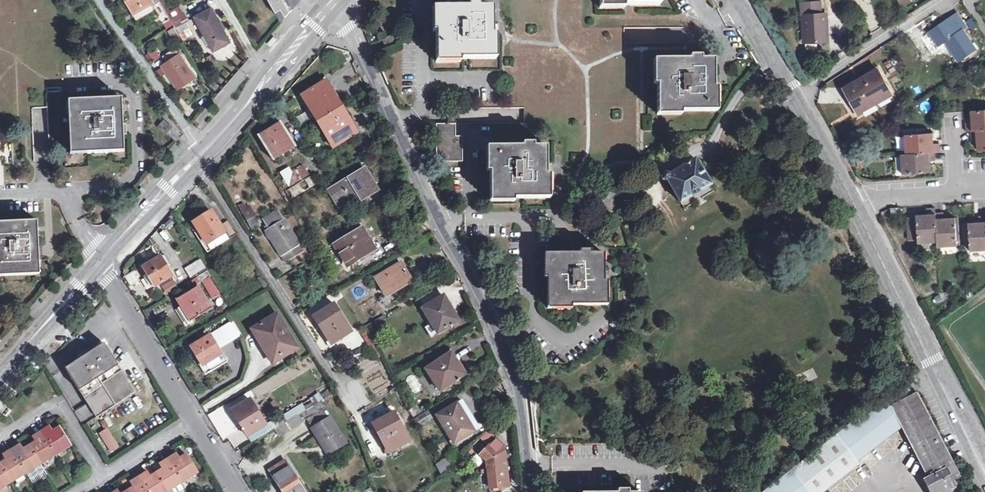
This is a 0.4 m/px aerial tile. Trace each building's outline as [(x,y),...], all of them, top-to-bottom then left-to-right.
[(136,11),(153,2),(157,11),(164,23),(172,20),(168,13),(161,0),(130,0),(136,11)] [(168,13),(170,11),(164,0),(161,0),(168,13)] [(283,21),(301,0),(271,0),(283,21)] [(624,8),(624,5),(660,5),(660,0),(600,0),(601,9),(624,8)] [(136,11),(141,20),(157,11),(153,2),(136,11)] [(806,42),(827,41),(827,30),(825,29),(825,23),(827,22),(826,13),(823,14),(822,2),(801,3),(801,15),(806,15),(807,31),(805,31),(806,42)] [(437,63),(460,63),(460,60),(497,60),(497,35),(493,35),(493,7),(480,7),(480,4),(469,4),(468,7),(433,8),(433,32),(436,32),(437,63)] [(168,13),(172,20),(185,12),(181,5),(170,11),(168,13)] [(197,16),(215,50),(231,41),(213,7),(197,16)] [(174,24),(176,28),(190,21),(185,12),(172,20),(174,24)] [(962,29),(967,26),(958,13),(930,31),(939,45),(946,41),(959,60),(976,48),(962,29)] [(974,30),(978,27),(973,18),(968,21),(974,30)] [(174,24),(172,20),(164,23),(167,29),(174,24)] [(176,28),(174,24),(167,29),(171,36),(179,32),(176,28)] [(274,34),(268,43),(271,45),(278,37),(274,34)] [(393,35),(382,40),(387,49),(397,44),(393,35)] [(195,78),(174,48),(164,55),(168,62),(164,65),(179,88),(195,78)] [(658,116),(682,115),(682,111),(717,111),(718,87),(714,87),(714,59),(702,59),(702,56),(690,56),(690,60),(654,59),(654,85),(657,84),(658,116)] [(858,112),(891,94),(877,70),(844,88),(858,112)] [(302,96),(318,121),(342,106),(326,80),(302,96)] [(90,156),(122,154),(120,130),(125,130),(124,111),(120,111),(120,101),(74,103),(75,121),(71,121),(73,153),(90,152),(90,156)] [(358,132),(342,106),(318,121),(334,147),(358,132)] [(978,139),(979,149),(984,149),(984,110),(971,111),(972,122),(966,122),(967,131),(971,131),(971,139),(978,139)] [(159,126),(167,133),(173,126),(165,119),(159,126)] [(281,122),(260,136),(274,158),(295,145),(281,122)] [(930,160),(937,159),(936,152),(940,152),(940,143),(934,144),(933,132),(904,135),(906,153),(901,153),(902,173),(931,172),(930,160)] [(491,202),(515,202),(515,198),(550,198),(550,174),(546,173),(547,146),(534,146),(533,143),(522,143),(522,146),(487,146),(487,171),(490,171),(491,202)] [(670,176),(669,180),(680,202),(711,184),(696,158),(669,174),(670,176)] [(307,167),(296,174),(291,168),(284,173),(293,186),(312,174),(307,167)] [(341,207),(355,198),(359,196),(362,200),(379,190),(365,169),(331,190),(341,207)] [(665,182),(669,180),(670,176),(669,174),(668,173),(664,172),(661,174),(660,177),(662,180),(665,182)] [(242,211),(247,208),(239,193),(233,197),(242,211)] [(242,211),(247,220),(254,215),(249,207),(247,208),(242,211)] [(285,263),(304,251),(277,208),(262,218),(268,229),(265,231),(285,263)] [(957,232),(956,217),(944,218),(944,212),(937,212),(936,208),(928,208),(928,214),(917,214),(917,216),(908,217),(909,240),(918,239),(919,243),(938,242),(938,247),(941,247),(957,245),(958,245),(957,232)] [(211,211),(193,222),(207,243),(225,232),(211,211)] [(220,211),(215,214),(222,225),(228,222),(220,211)] [(256,221),(254,215),(247,220),(249,225),(256,221)] [(969,236),(969,251),(984,250),(984,215),(980,215),(981,221),(968,222),(968,224),(969,236)] [(37,274),(36,251),(39,251),(38,232),(35,232),(34,221),(0,223),(0,273),(3,273),(3,276),(37,274)] [(258,225),(256,221),(249,225),(252,229),(258,225)] [(207,243),(193,222),(190,225),(207,252),(229,238),(225,232),(207,243)] [(360,258),(375,249),(363,227),(335,244),(346,262),(358,255),(360,258)] [(173,228),(167,234),(177,246),(183,240),(173,228)] [(957,252),(957,245),(941,247),(941,254),(957,252)] [(548,309),(572,308),(572,305),(608,305),(607,281),(604,281),(604,253),(591,253),(591,249),(580,249),(580,253),(545,253),(545,277),(547,278),(548,309)] [(142,267),(147,275),(151,272),(158,284),(171,276),(159,257),(142,267)] [(205,267),(199,258),(184,267),(190,277),(205,267)] [(401,263),(376,277),(387,295),(412,280),(401,263)] [(212,298),(219,293),(209,277),(211,276),(207,270),(191,280),(194,285),(202,281),(212,298)] [(154,286),(158,284),(151,272),(147,275),(154,286)] [(265,288),(270,285),(264,276),(259,279),(265,288)] [(199,285),(175,300),(189,321),(212,307),(199,285)] [(444,295),(423,308),(438,332),(459,320),(444,295)] [(335,304),(314,316),(332,344),(353,331),(335,304)] [(276,358),(288,351),(290,353),(298,347),(277,313),(252,329),(258,339),(263,336),(276,358)] [(223,357),(221,359),(216,350),(228,342),(220,329),(191,347),(207,373),(226,362),(223,357)] [(65,368),(87,402),(74,410),(83,425),(135,392),(104,342),(65,368)] [(366,345),(355,352),(359,358),(370,351),(366,345)] [(458,362),(456,363),(450,354),(427,369),(441,390),(466,373),(458,362)] [(413,375),(405,379),(414,394),(421,389),(413,375)] [(884,412),(891,406),(911,396),(904,383),(878,403),(884,412)] [(946,470),(952,482),(960,478),(916,393),(911,396),(891,406),(902,428),(928,479),(946,470)] [(250,399),(231,410),(247,435),(265,424),(250,399)] [(322,400),(286,422),(275,429),(279,436),(326,408),(322,400)] [(465,418),(471,414),(463,400),(439,415),(455,442),(473,431),(465,418)] [(878,403),(837,435),(858,462),(902,428),(891,406),(884,412),(878,403)] [(413,420),(417,428),(432,418),(428,411),(413,420)] [(394,412),(374,423),(389,451),(410,440),(394,412)] [(270,421),(275,429),(286,422),(282,414),(270,421)] [(330,417),(312,429),(328,454),(346,442),(330,417)] [(71,443),(59,426),(52,430),(50,426),(31,437),(34,441),(23,448),(20,444),(2,455),(5,460),(0,463),(0,491),(6,491),(8,491),(4,485),(71,443)] [(107,429),(99,433),(111,452),(118,447),(107,429)] [(508,485),(505,456),(502,449),(504,446),(497,439),(490,431),(482,439),(489,447),(481,455),(487,461),(490,487),(508,485)] [(837,435),(766,491),(826,491),(861,465),(858,462),(837,435)] [(181,482),(198,471),(186,453),(179,457),(177,453),(159,464),(162,468),(150,475),(147,471),(130,482),(132,486),(123,491),(164,491),(168,490),(181,482)] [(442,476),(454,463),(449,456),(436,465),(442,476)] [(283,491),(305,491),(285,460),(269,470),(283,491)] [(928,479),(925,481),(931,491),(949,491),(955,489),(952,482),(946,470),(928,479)] [(181,482),(168,490),(169,491),(177,491),(184,488),(181,482)]
